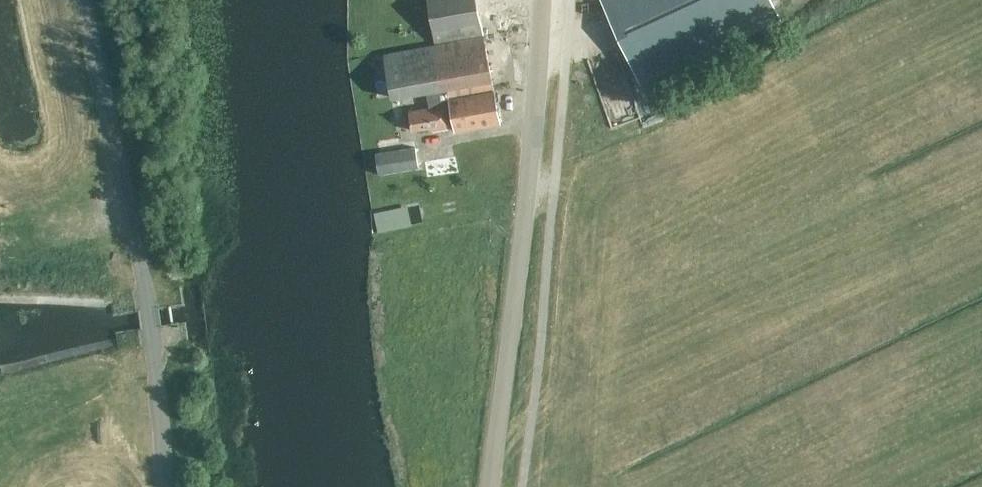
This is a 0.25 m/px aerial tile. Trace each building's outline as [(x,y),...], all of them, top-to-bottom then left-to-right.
[(435,43),(483,34),(476,0),(427,0),(432,27),(435,43)] [(615,1),(604,6),(613,26),(624,21),(650,77),(780,17),(772,0),(614,0),(615,1)] [(455,130),(498,122),(483,34),(435,43),(384,52),(392,97),(434,90),(437,105),(408,110),(411,130),(431,126),(432,129),(454,125),(455,130)] [(378,174),(418,167),(415,146),(375,153),(378,174)]
